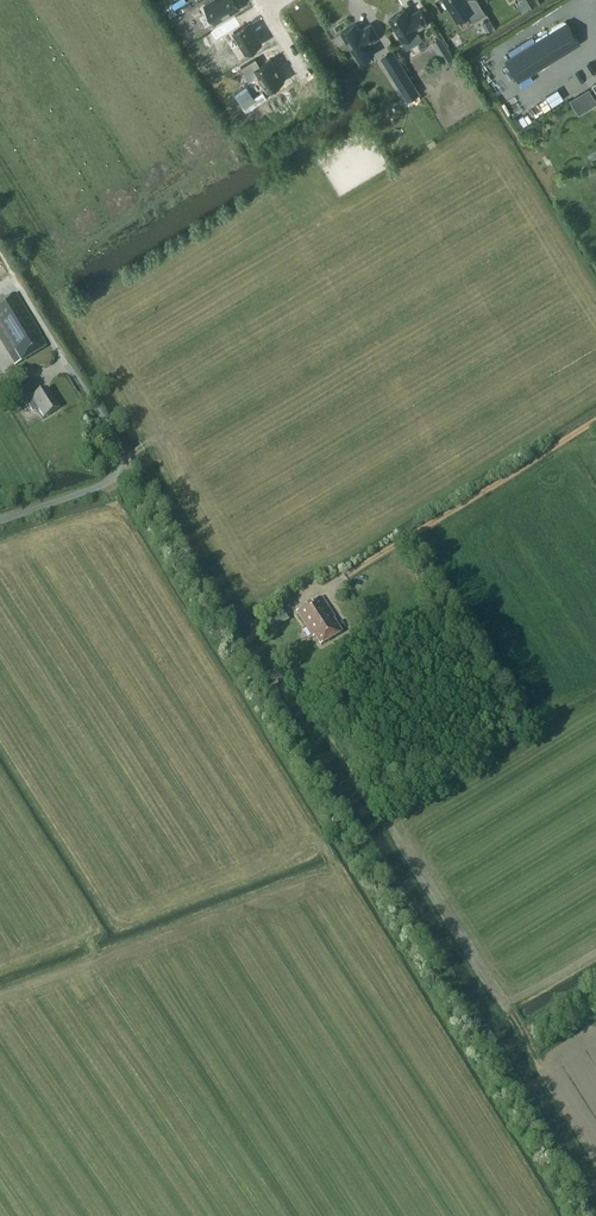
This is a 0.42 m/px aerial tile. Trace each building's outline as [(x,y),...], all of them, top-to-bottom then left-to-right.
[(215,22),(239,7),(235,0),(213,0),(205,5),(215,22)] [(456,21),(468,14),(473,22),(486,14),(477,0),(472,0),(468,3),(466,0),(443,0),(456,21)] [(536,0),(522,0),(527,8),(537,2),(536,0)] [(389,19),(402,40),(417,31),(417,30),(428,23),(419,9),(408,16),(404,9),(389,19)] [(489,19),(481,24),(486,31),(494,26),(489,19)] [(245,51),(260,42),(248,21),(233,30),(245,51)] [(519,81),(580,43),(567,22),(506,59),(519,81)] [(379,37),(370,23),(360,30),(356,23),(340,32),(354,54),(359,61),(373,52),(368,45),(369,44),(379,37)] [(441,36),(432,42),(444,62),(453,56),(441,36)] [(393,51),(382,58),(391,73),(397,76),(406,71),(393,51)] [(256,57),(241,67),(249,81),(258,75),(268,91),(284,81),(270,58),(260,65),(256,57)] [(584,91),(593,106),(595,104),(595,100),(589,88),(584,91)] [(15,294),(6,299),(5,297),(0,300),(0,341),(16,366),(46,347),(39,336),(40,336),(15,294)] [(0,380),(0,386),(2,389),(8,385),(4,378),(0,380)] [(38,409),(43,418),(59,408),(47,389),(38,395),(34,388),(35,387),(30,380),(17,388),(22,395),(28,391),(32,398),(31,399),(32,399),(27,402),(31,408),(30,408),(33,412),(38,409)] [(316,636),(321,645),(342,633),(335,619),(335,618),(323,597),(297,612),(312,638),(316,636)] [(282,608),(264,619),(271,630),(289,620),(282,608)] [(371,627),(357,635),(364,647),(378,640),(371,627)]
